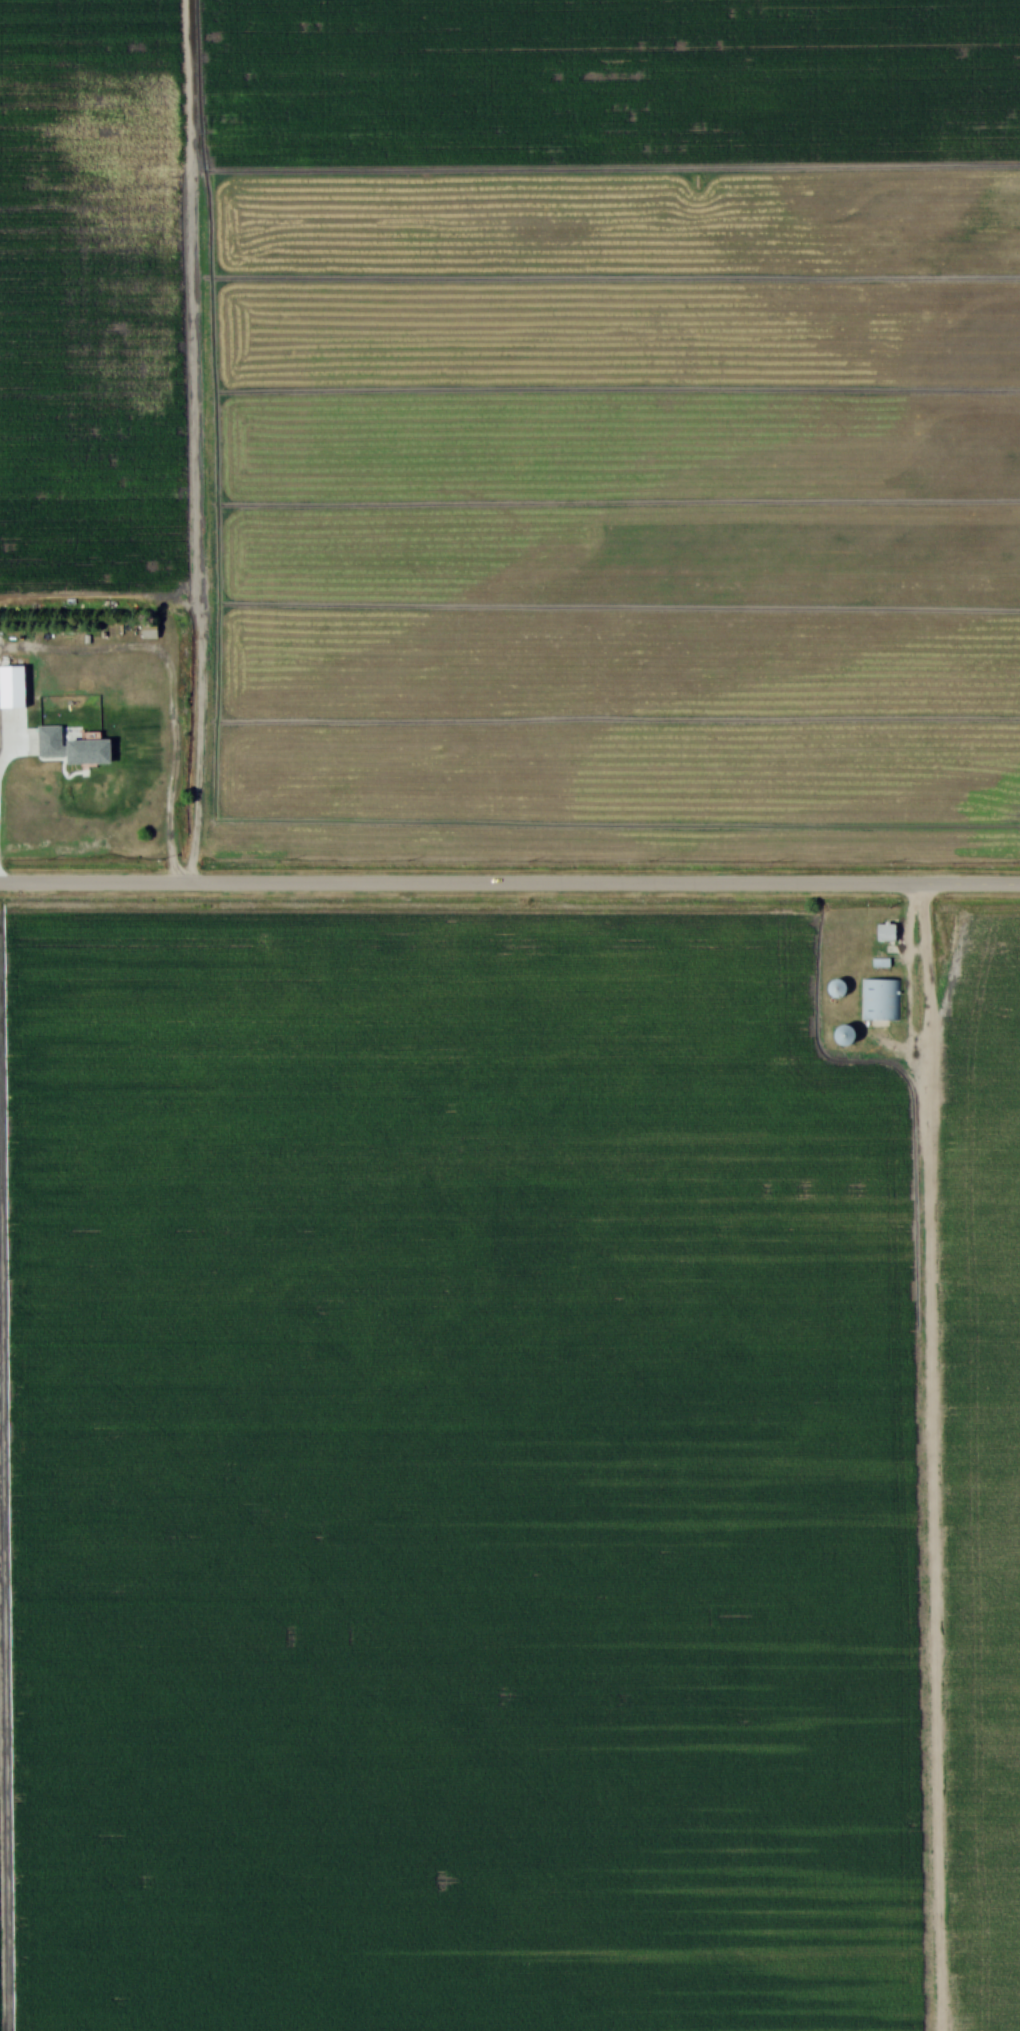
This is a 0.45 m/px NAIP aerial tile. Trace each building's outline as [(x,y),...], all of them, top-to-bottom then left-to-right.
[(144,622),(144,640),(160,640),(160,622),(144,622)] [(878,921),(878,940),(901,939),(900,921),(878,921)] [(874,956),(874,965),(892,965),(892,956),(874,956)] [(841,977),(838,979),(836,981),(834,983),(834,986),(834,989),(836,992),(838,994),(841,996),(844,996),(847,995),(849,993),(851,991),(852,988),(852,985),(851,982),(849,980),(847,978),(844,977),(841,977)] [(864,977),(864,1017),(899,1018),(900,978),(864,977)] [(851,1024),(849,1025),(847,1026),(845,1028),(844,1030),(843,1033),(843,1035),(844,1038),(845,1040),(847,1041),(850,1042),(852,1043),(855,1042),(857,1041),(859,1040),(861,1038),(862,1035),(862,1033),(862,1030),(860,1028),(859,1026),(856,1025),(854,1024),(851,1024)]
